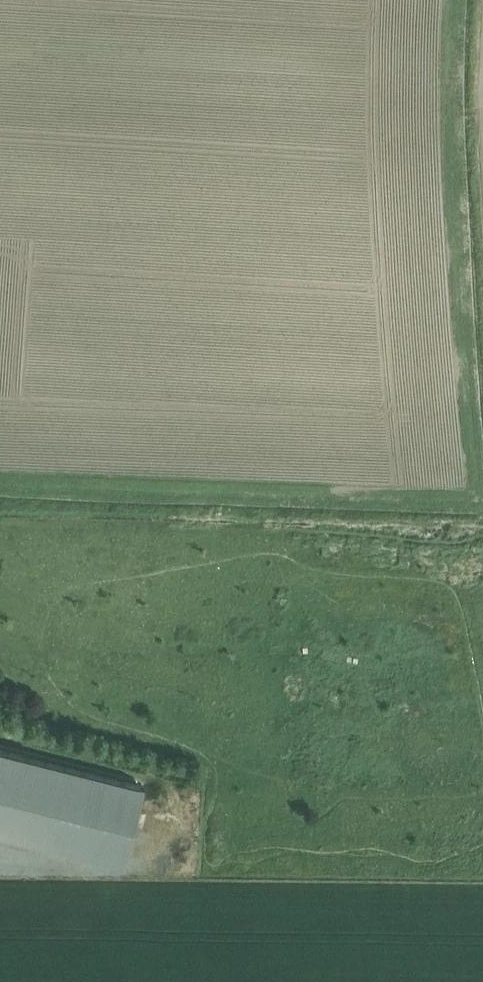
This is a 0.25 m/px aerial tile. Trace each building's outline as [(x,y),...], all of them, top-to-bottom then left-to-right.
[(123,861),(143,784),(0,747),(0,829),(123,861)]
